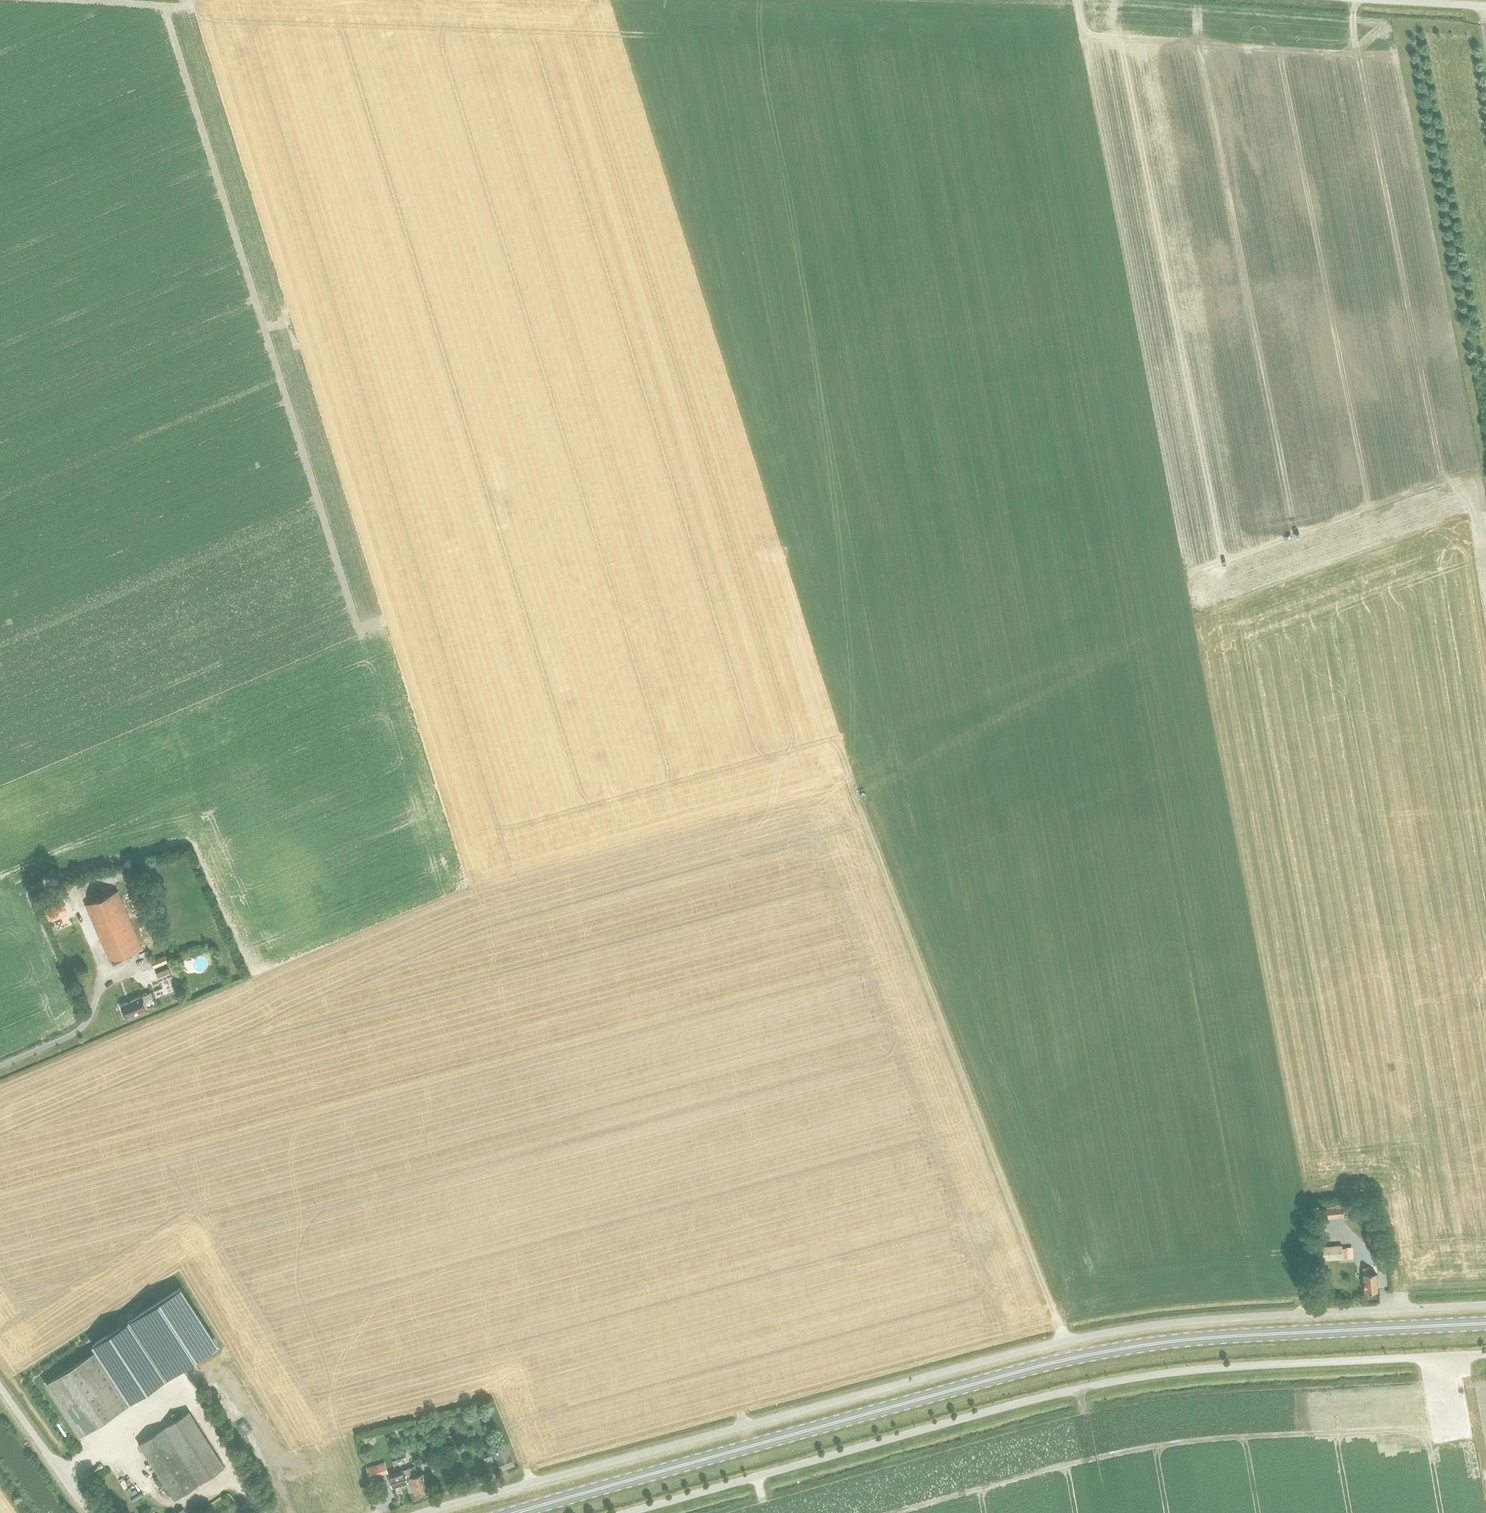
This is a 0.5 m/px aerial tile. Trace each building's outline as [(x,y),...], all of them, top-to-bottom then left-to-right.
[(110,960),(142,946),(118,890),(86,904),(110,960)] [(67,912),(63,901),(48,908),(50,914),(47,915),(49,920),(67,912)] [(154,967),(168,962),(165,955),(151,961),(154,967)] [(159,980),(172,976),(169,968),(156,973),(159,980)] [(153,998),(151,992),(120,1005),(126,1017),(147,1009),(144,1001),(153,998)] [(1337,1216),(1343,1216),(1342,1205),(1335,1206),(1335,1207),(1322,1209),(1322,1218),(1337,1216)] [(1341,1245),(1325,1246),(1314,1246),(1314,1260),(1346,1258),(1345,1247),(1341,1247),(1341,1245)] [(1362,1266),(1364,1291),(1377,1291),(1376,1272),(1368,1273),(1367,1266),(1362,1266)] [(180,1289),(91,1346),(95,1352),(128,1403),(216,1345),(180,1289)] [(79,1434),(128,1403),(95,1352),(46,1384),(79,1434)] [(164,1428),(139,1444),(175,1499),(225,1466),(190,1411),(175,1421),(164,1428)] [(473,1426),(466,1428),(469,1436),(475,1433),(473,1426)] [(494,1450),(501,1468),(514,1463),(507,1444),(494,1450)] [(413,1467),(404,1469),(389,1474),(393,1487),(408,1482),(407,1480),(411,1479),(415,1493),(428,1489),(423,1473),(415,1475),(413,1467)]
